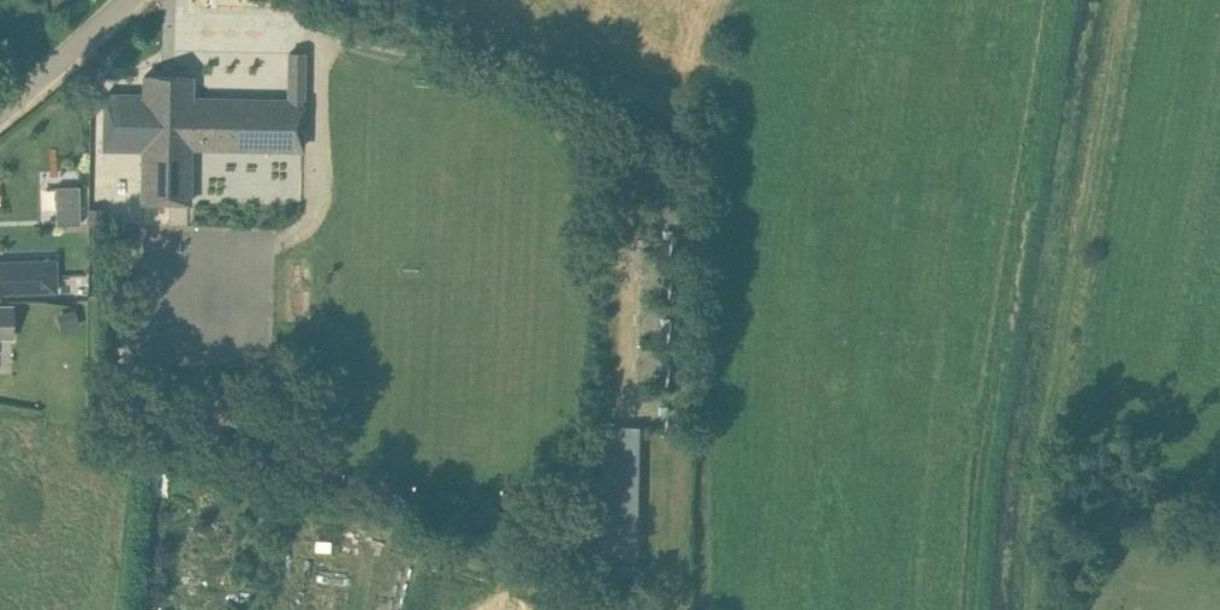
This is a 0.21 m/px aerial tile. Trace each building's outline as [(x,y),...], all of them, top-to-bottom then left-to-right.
[(302,147),(303,76),(304,52),(290,52),(289,100),(191,98),(191,76),(145,75),(144,95),(105,94),(104,146),(143,147),(142,202),(188,202),(189,145),(302,147)] [(79,186),(56,187),(56,224),(80,223),(79,186)] [(88,226),(104,225),(105,225),(104,208),(88,209),(88,226)] [(0,259),(0,294),(58,293),(57,258),(0,259)] [(12,337),(12,305),(0,305),(0,337),(12,337)] [(642,428),(601,427),(597,560),(638,561),(642,428)]
